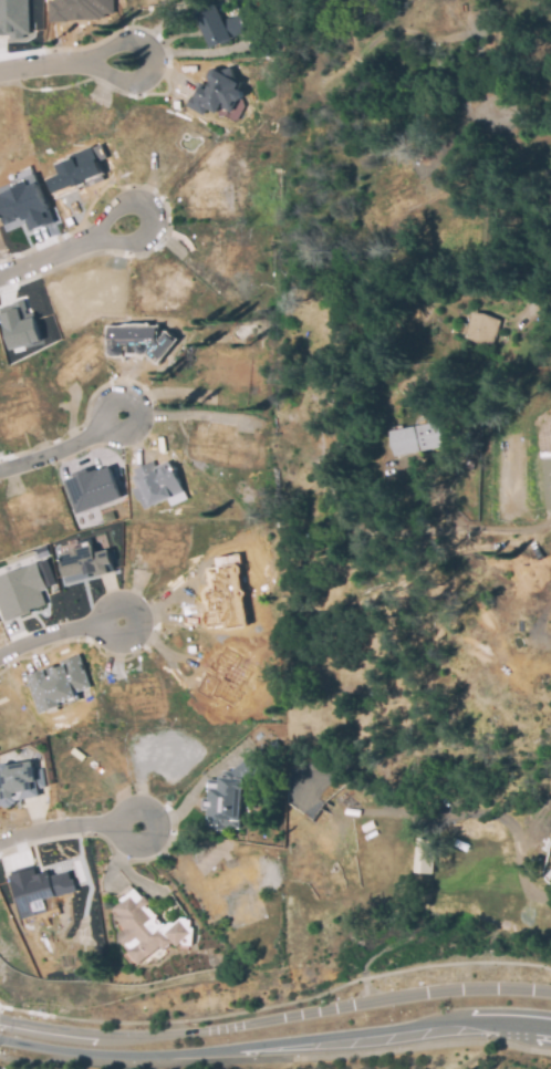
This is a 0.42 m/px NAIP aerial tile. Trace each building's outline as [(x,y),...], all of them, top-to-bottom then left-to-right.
[(9,32),(0,32),(0,0),(27,0),(27,32),(21,32),(21,37),(9,37),(9,32)] [(105,20),(105,14),(114,14),(113,0),(53,0),(48,0),(48,21),(105,20)] [(222,3),(220,0),(239,0),(253,30),(216,48),(200,14),(222,3)] [(232,65),(236,76),(242,80),(239,85),(242,87),(243,92),(242,95),(239,95),(232,106),(221,101),(217,108),(207,103),(202,111),(189,103),(200,83),(209,87),(212,80),(210,79),(209,73),(212,68),(218,65),(222,69),(232,65)] [(54,197),(104,179),(97,161),(105,158),(100,144),(54,161),(59,173),(47,177),(54,197)] [(9,227),(0,205),(0,186),(40,170),(54,209),(50,210),(53,219),(43,224),(42,222),(30,227),(27,220),(9,227)] [(18,302),(22,318),(33,314),(40,338),(33,339),(33,341),(11,347),(0,307),(18,302)] [(492,345),(478,344),(466,339),(472,312),(484,314),(501,320),(496,339),(495,338),(492,345)] [(156,328),(156,333),(166,333),(171,339),(167,344),(168,344),(159,355),(157,354),(154,357),(147,351),(149,347),(146,345),(145,351),(141,353),(137,351),(136,347),(137,341),(121,342),(121,352),(118,354),(111,354),(108,352),(108,329),(156,328)] [(395,455),(391,429),(436,422),(440,447),(395,455)] [(156,467),(168,461),(170,465),(173,464),(185,492),(184,492),(186,498),(171,505),(169,499),(150,507),(147,509),(145,510),(141,500),(138,501),(133,489),(136,488),(137,488),(135,481),(133,477),(136,476),(134,470),(154,461),(156,467)] [(65,481),(110,466),(121,498),(76,513),(65,481)] [(94,547),(96,553),(108,550),(112,564),(106,565),(108,574),(101,575),(101,573),(87,575),(86,572),(64,578),(59,554),(71,552),(71,550),(82,548),(82,550),(94,547)] [(240,623),(233,565),(239,564),(238,554),(215,557),(216,566),(206,568),(208,588),(201,589),(206,627),(240,623)] [(4,616),(0,604),(0,574),(31,563),(38,561),(46,587),(40,589),(44,603),(29,609),(29,610),(4,619),(4,616)] [(80,661),(87,685),(75,689),(77,697),(71,699),(55,705),(56,708),(48,710),(46,707),(41,709),(29,673),(52,665),(53,668),(60,666),(61,670),(67,667),(66,665),(80,661)] [(1,803),(0,801),(0,791),(4,790),(0,770),(0,765),(1,765),(3,761),(7,760),(10,762),(30,759),(32,758),(37,778),(34,779),(38,795),(17,798),(17,800),(14,801),(12,805),(8,806),(7,806),(3,803),(1,803)] [(243,760),(254,774),(240,786),(237,829),(221,828),(221,831),(207,830),(207,827),(204,827),(205,817),(205,810),(200,810),(201,799),(206,800),(207,791),(205,790),(206,780),(220,781),(221,771),(229,772),(243,760)] [(434,874),(415,873),(416,849),(435,849),(434,874)] [(31,865),(33,873),(42,870),(43,875),(48,874),(63,870),(65,879),(67,878),(71,889),(69,890),(53,894),(41,897),(44,909),(23,915),(20,903),(17,894),(14,884),(12,879),(10,872),(31,865)] [(144,963),(132,951),(134,948),(131,944),(128,943),(126,942),(125,941),(124,938),(124,935),(124,934),(125,932),(129,927),(119,917),(124,914),(117,907),(126,902),(124,900),(138,889),(145,897),(147,895),(154,902),(150,905),(159,915),(163,913),(168,923),(170,921),(178,922),(184,916),(189,917),(189,920),(194,920),(194,926),(196,926),(194,945),(186,944),(185,942),(180,947),(176,943),(167,951),(163,945),(144,963)]
